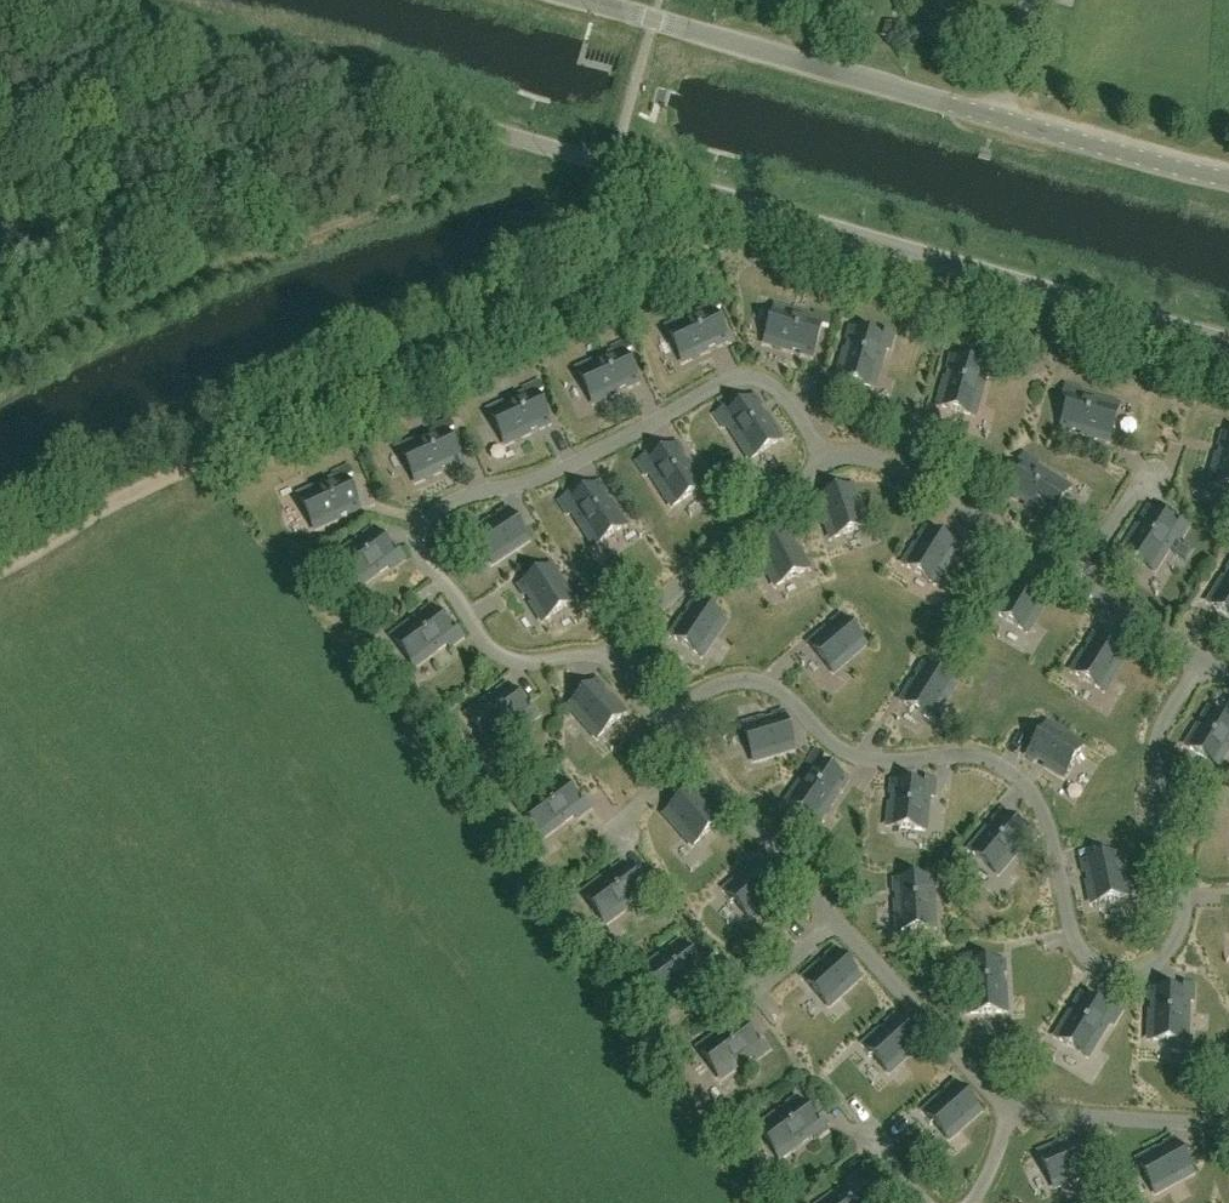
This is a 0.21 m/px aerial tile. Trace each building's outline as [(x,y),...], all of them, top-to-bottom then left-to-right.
[(816,45),(825,48),(827,40),(818,38),(816,45)] [(712,354),(711,352),(719,349),(720,351),(732,345),(718,313),(725,310),(720,298),(701,307),(702,311),(666,328),(684,367),(712,354)] [(766,342),(792,350),(793,348),(803,351),(802,352),(811,355),(820,323),(813,321),(812,324),(802,321),(803,318),(776,310),(766,342)] [(885,330),(882,339),(852,331),(849,342),(850,342),(848,351),(846,350),(839,377),(873,387),(881,361),(883,361),(886,349),(892,350),(896,334),(885,330)] [(612,352),(576,369),(594,409),(622,396),(621,394),(628,390),(629,392),(642,386),(628,355),(635,351),(630,339),(611,349),(612,352)] [(974,419),(985,381),(992,383),(997,364),(985,361),(983,369),(950,359),(944,377),(946,378),(943,386),(942,386),(935,408),(974,419)] [(502,449),(530,436),(529,434),(536,430),(537,432),(550,427),(536,395),(543,391),(538,380),(519,389),(520,393),(484,410),(502,449)] [(1080,394),(1082,387),(1065,382),(1063,391),(1072,394),(1062,428),(1073,431),(1073,429),(1082,432),(1081,434),(1108,441),(1118,407),(1091,399),(1092,397),(1080,394)] [(727,428),(748,461),(782,439),(767,415),(765,416),(760,409),(763,408),(755,396),(725,415),(721,409),(713,415),(723,431),(727,428)] [(431,431),(394,447),(412,487),(440,474),(439,472),(447,468),(448,470),(461,464),(446,433),(454,429),(448,418),(429,427),(431,431)] [(1228,490),(1228,436),(1225,435),(1221,449),(1224,450),(1221,458),(1218,457),(1210,485),(1228,490)] [(648,476),(670,509),(704,487),(688,462),(686,463),(682,456),(684,455),(677,443),(647,462),(643,456),(634,462),(645,478),(648,476)] [(1050,520),(1069,490),(1045,475),(1046,473),(1035,466),(1034,468),(1027,464),(1009,494),(1018,500),(1019,498),(1027,504),(1027,505),(1050,520)] [(300,497),(315,529),(341,517),(340,516),(348,512),(349,513),(359,509),(346,480),(353,477),(349,467),(333,475),(335,479),(325,483),(326,485),(300,497)] [(572,515),(593,548),(628,526),(612,502),(610,503),(606,496),(608,494),(600,482),(570,502),(567,496),(558,501),(568,517),(572,515)] [(870,528),(855,485),(815,500),(819,511),(822,510),(825,519),(822,520),(830,542),(870,528)] [(492,568),(529,543),(506,507),(496,514),(498,517),(490,522),(488,520),(468,532),(492,568)] [(1124,552),(1154,571),(1169,547),(1170,548),(1177,538),(1180,540),(1189,526),(1180,520),(1176,528),(1149,511),(1144,521),(1145,521),(1140,529),(1139,528),(1124,552)] [(920,539),(915,547),(912,545),(900,565),(936,587),(960,549),(923,527),(917,537),(920,539)] [(799,551),(795,543),(798,541),(792,530),(754,550),(775,590),(813,571),(802,550),(799,551)] [(335,559),(356,588),(379,571),(380,573),(389,566),(392,569),(406,559),(400,551),(393,556),(374,531),(365,537),(367,538),(359,544),(358,542),(335,559)] [(577,603),(553,565),(517,588),(524,599),(526,597),(532,604),(529,606),(542,626),(577,603)] [(1012,588),(1007,596),(1004,594),(992,614),(1028,636),(1052,598),(1015,575),(1009,586),(1012,588)] [(1226,580),(1224,579),(1209,603),(1228,616),(1228,575),(1226,580)] [(728,624),(693,599),(686,609),(689,611),(684,619),(681,617),(668,637),(702,661),(728,624)] [(393,638),(415,666),(437,650),(438,651),(448,644),(450,648),(464,637),(458,629),(451,634),(432,609),(423,616),(424,617),(417,622),(416,621),(393,638)] [(835,626),(828,632),(826,630),(808,645),(836,677),(870,648),(842,616),(833,624),(835,626)] [(1072,673),(1108,695),(1131,659),(1132,656),(1095,634),(1089,645),(1092,647),(1087,655),(1084,653),(1072,673)] [(937,725),(961,687),(924,664),(918,675),(921,677),(916,685),(913,683),(901,703),(937,725)] [(614,696),(611,699),(605,692),(608,689),(600,680),(567,708),(597,742),(629,714),(614,696)] [(486,739),(490,745),(513,728),(514,729),(523,723),(526,726),(527,725),(539,716),(533,708),(527,713),(508,687),(499,694),(500,695),(493,701),(491,699),(469,716),(486,739)] [(1211,708),(1205,718),(1206,719),(1202,727),(1200,726),(1189,744),(1221,764),(1228,751),(1228,720),(1211,708)] [(740,723),(752,764),(795,751),(783,710),(771,714),(772,717),(763,720),(762,717),(740,723)] [(1062,780),(1084,744),(1046,720),(1023,756),(1034,763),(1036,760),(1044,765),(1042,768),(1062,780)] [(838,800),(836,798),(840,792),(842,794),(850,782),(821,763),(825,757),(815,750),(805,766),(808,768),(785,802),(820,826),(838,800)] [(928,833),(932,797),(936,797),(938,778),(927,777),(927,784),(891,781),(890,795),(893,795),(892,803),(890,803),(887,829),(928,833)] [(520,809),(541,838),(564,821),(566,822),(574,815),(577,819),(591,809),(585,801),(578,806),(559,780),(551,787),(552,788),(544,794),(543,793),(520,809)] [(710,804),(707,806),(701,799),(704,796),(696,787),(663,815),(693,849),(725,821),(710,804)] [(1000,877),(1026,847),(1029,849),(1041,835),(1033,828),(1029,833),(1002,810),(992,821),(995,823),(989,830),(987,828),(969,850),(1000,877)] [(1086,875),(1088,884),(1085,885),(1090,908),(1131,900),(1122,855),(1080,864),(1083,876),(1086,875)] [(766,903),(773,897),(776,900),(785,891),(756,859),(723,890),(751,921),(769,906),(766,903)] [(642,892),(623,866),(614,873),(615,874),(608,879),(607,878),(584,895),(605,924),(628,907),(629,908),(638,901),(641,905),(654,895),(649,886),(642,892)] [(928,878),(893,880),(893,894),(896,894),(897,902),(894,902),(896,932),(937,929),(935,890),(939,889),(938,870),(928,871),(928,878)] [(642,973),(663,1001),(685,984),(686,986),(696,979),(699,982),(712,972),(706,964),(700,969),(681,943),(671,950),(673,952),(666,957),(664,956),(642,973)] [(828,1006),(859,978),(835,952),(827,959),(828,960),(821,967),(820,965),(804,980),(828,1006)] [(1005,1012),(1004,984),(1002,984),(1002,975),(1003,975),(1003,964),(967,966),(969,1014),(1005,1012)] [(1150,1041),(1186,1042),(1186,992),(1151,992),(1151,1003),(1153,1003),(1152,1012),(1151,1012),(1150,1041)] [(1087,1057),(1112,1015),(1082,997),(1076,1006),(1077,1007),(1072,1015),(1071,1014),(1056,1039),(1087,1057)] [(888,1073),(919,1045),(895,1019),(887,1026),(888,1027),(881,1034),(880,1032),(864,1047),(888,1073)] [(699,1050),(720,1079),(743,1062),(744,1063),(753,1056),(756,1060),(770,1050),(764,1042),(757,1047),(738,1022),(729,1028),(730,1029),(723,1035),(722,1034),(699,1050)] [(948,1140),(979,1111),(955,1085),(948,1093),(948,1094),(942,1100),(940,1099),(924,1114),(948,1140)] [(758,1130),(780,1158),(802,1141),(803,1143),(813,1136),(815,1140),(829,1129),(823,1121),(816,1126),(797,1101),(788,1107),(789,1109),(782,1114),(781,1113),(758,1130)] [(1058,1146),(1038,1154),(1052,1187),(1091,1170),(1077,1138),(1067,1142),(1067,1143),(1059,1147),(1058,1146)] [(1155,1152),(1136,1162),(1153,1194),(1190,1174),(1173,1142),(1164,1148),(1164,1149),(1156,1153),(1155,1152)] [(856,1180),(847,1187),(849,1188),(841,1194),(840,1192),(826,1202),(873,1202),(856,1180)]
